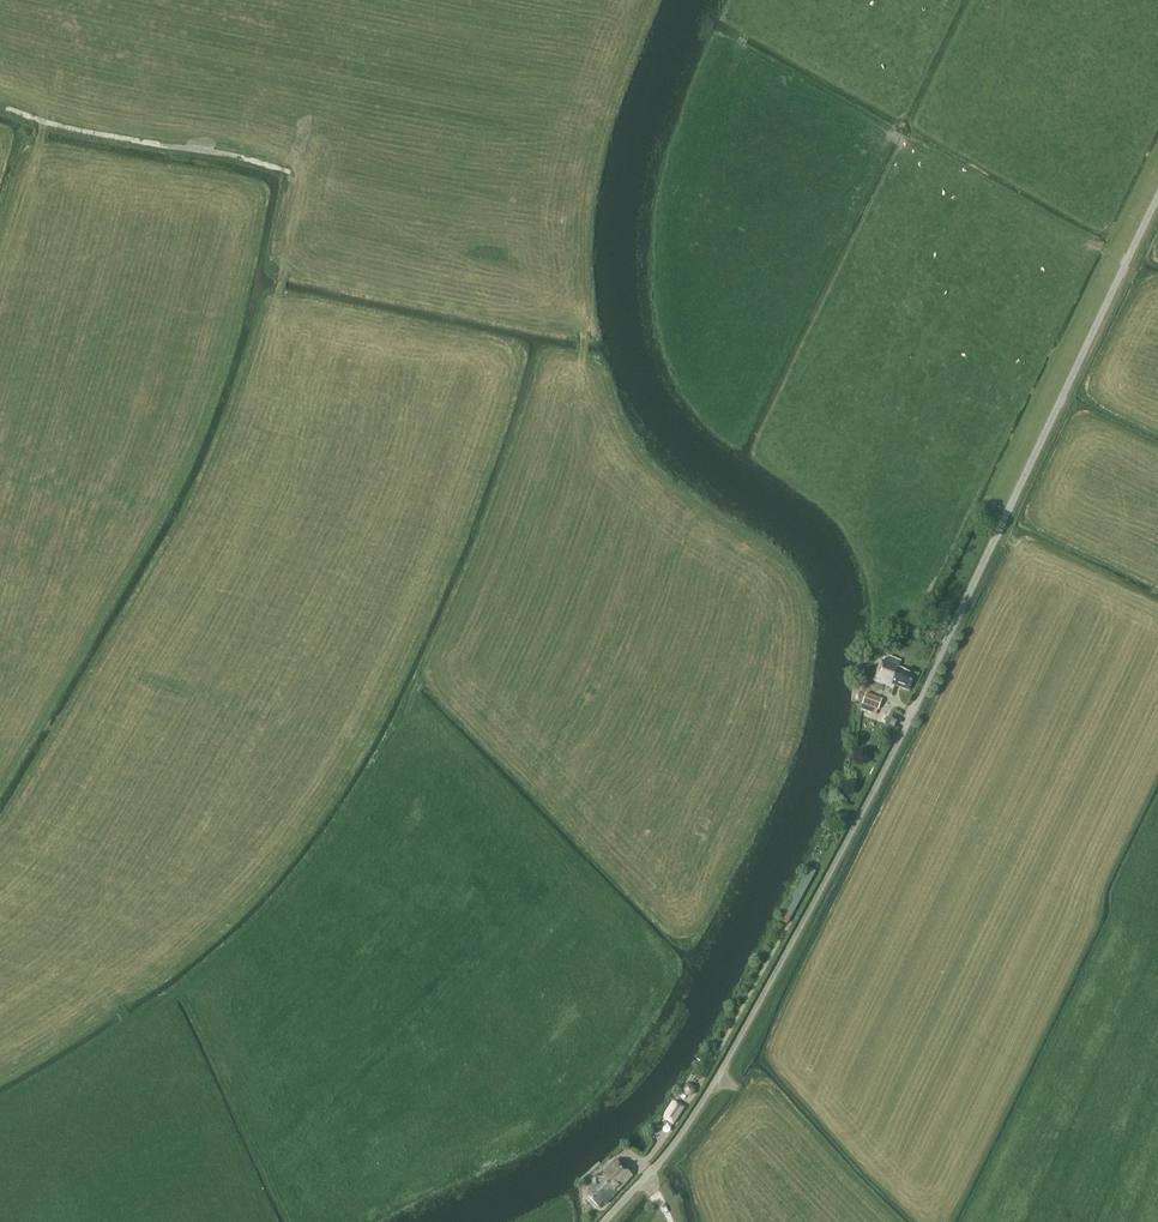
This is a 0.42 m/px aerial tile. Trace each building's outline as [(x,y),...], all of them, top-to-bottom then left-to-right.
[(887,663),(881,661),(873,681),(894,689),(895,686),(910,691),(916,674),(899,668),(901,662),(889,657),(887,663)] [(879,709),(882,699),(867,693),(861,708),(873,713),(875,708),(879,709)] [(662,1117),(674,1125),(685,1107),(673,1099),(662,1117)] [(604,1201),(606,1204),(632,1176),(616,1161),(602,1177),(599,1176),(597,1177),(595,1179),(595,1181),(595,1184),(590,1189),(593,1192),(588,1197),(599,1207),(604,1201)]
